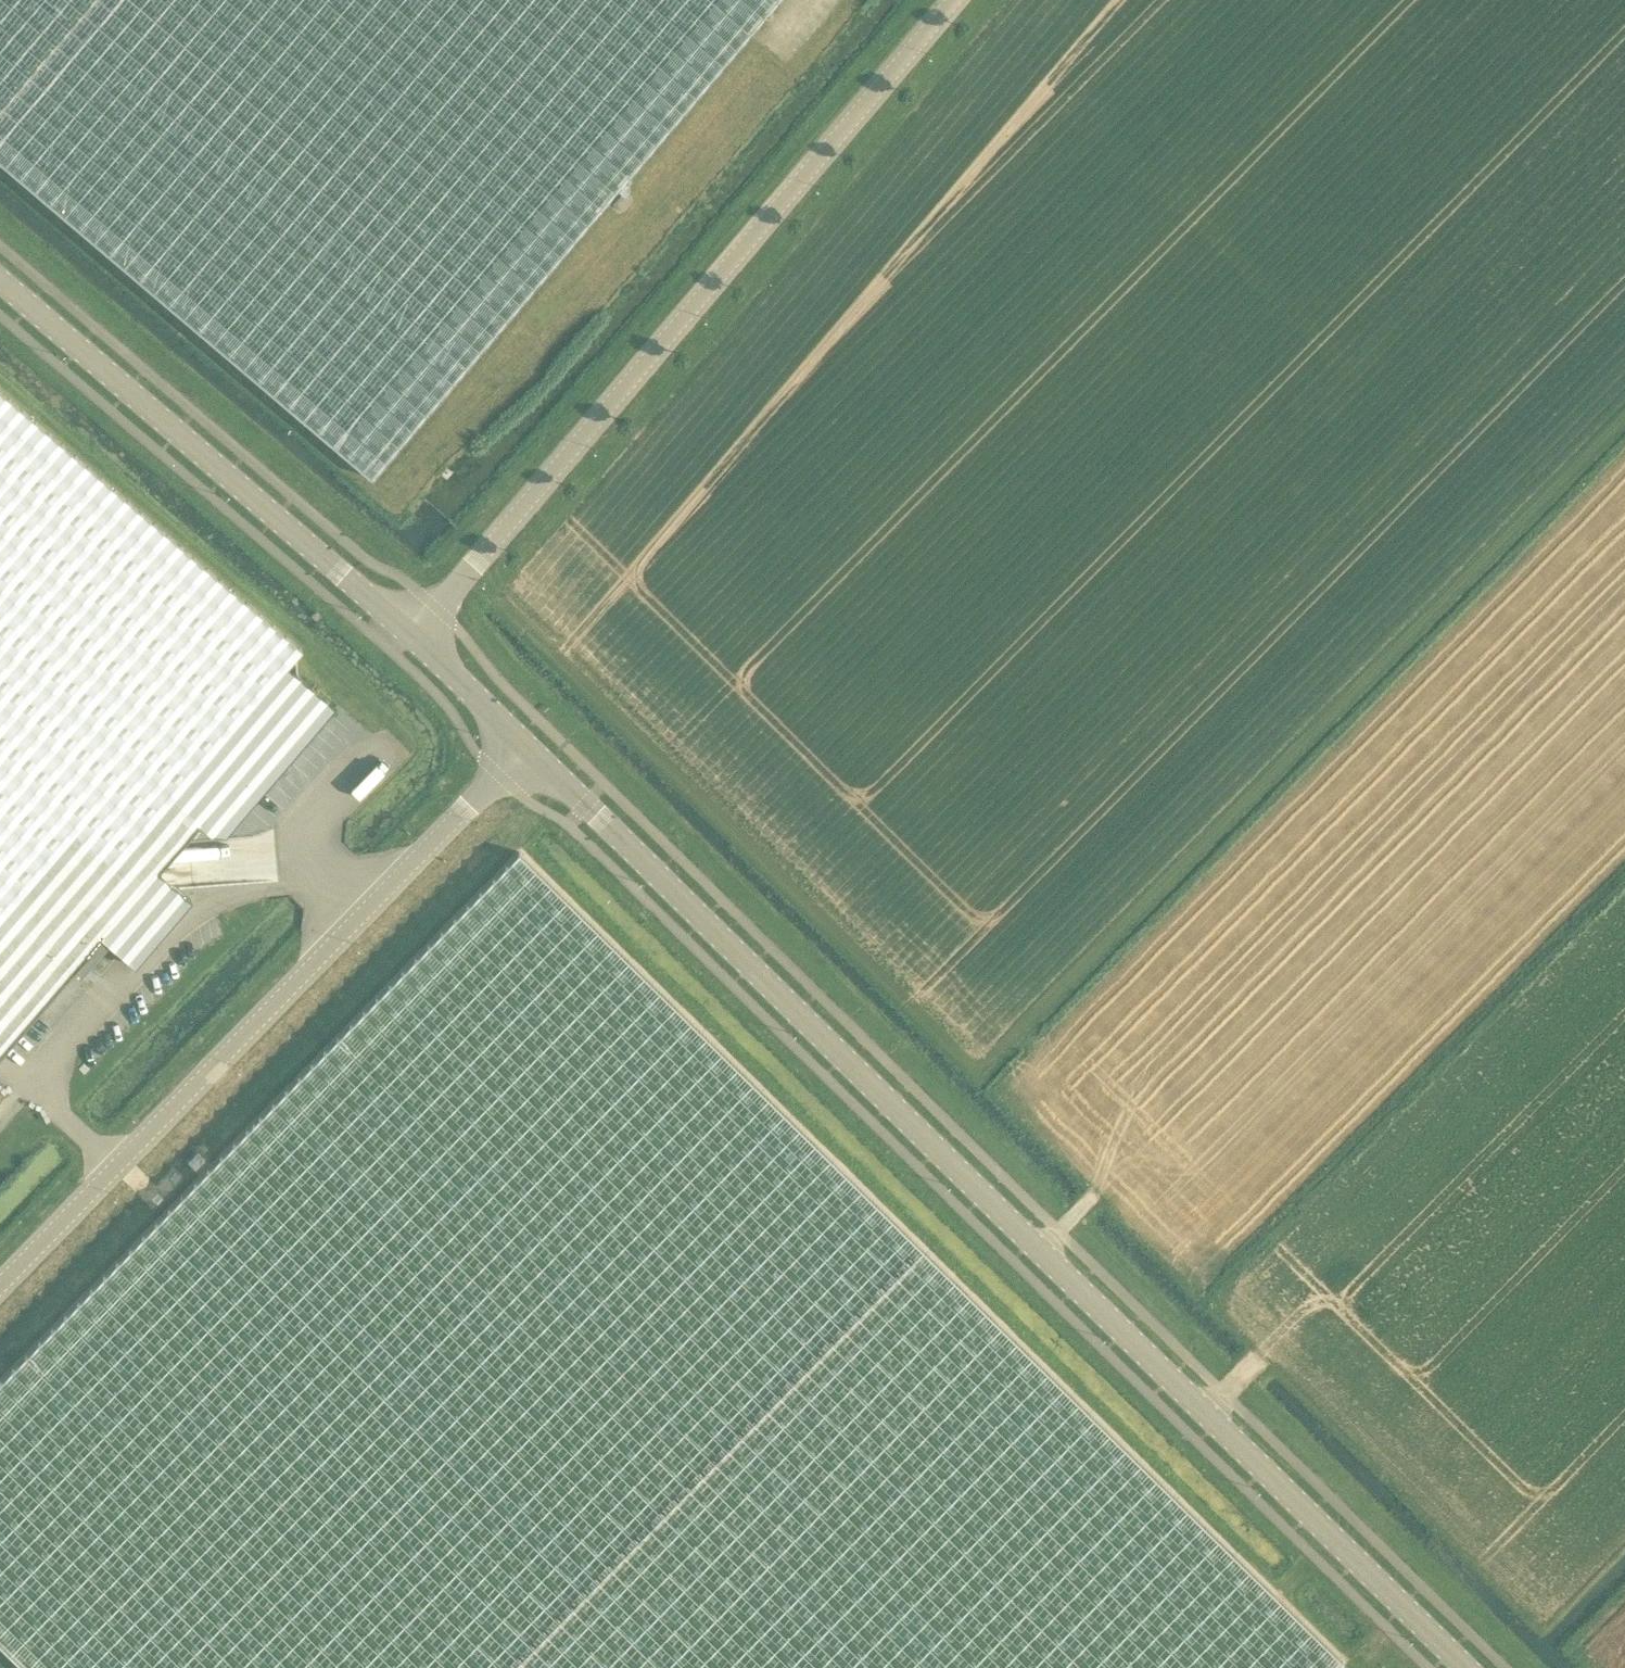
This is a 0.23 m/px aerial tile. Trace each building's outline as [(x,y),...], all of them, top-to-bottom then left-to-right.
[(778,0),(0,0),(0,160),(372,477),(778,0)] [(613,203),(621,210),(629,200),(621,194),(613,203)] [(71,970),(77,976),(107,942),(100,936),(199,820),(173,798),(300,649),(0,392),(0,1053),(71,970)] [(1342,1658),(520,853),(0,1384),(0,1639),(30,1667),(1332,1667),(1342,1658)]
